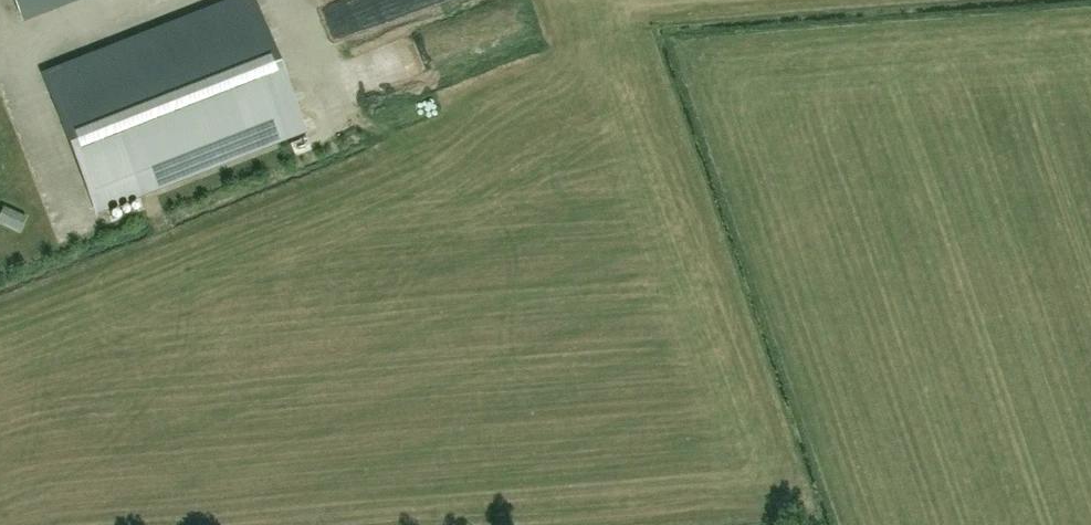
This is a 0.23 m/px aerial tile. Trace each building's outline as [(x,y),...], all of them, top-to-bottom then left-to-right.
[(57,0),(14,0),(20,15),(57,0)] [(44,76),(96,209),(303,128),(253,0),(238,0),(44,76)] [(0,213),(0,221),(20,230),(26,216),(3,205),(0,213)] [(259,237),(268,231),(256,212),(247,218),(259,237)]
